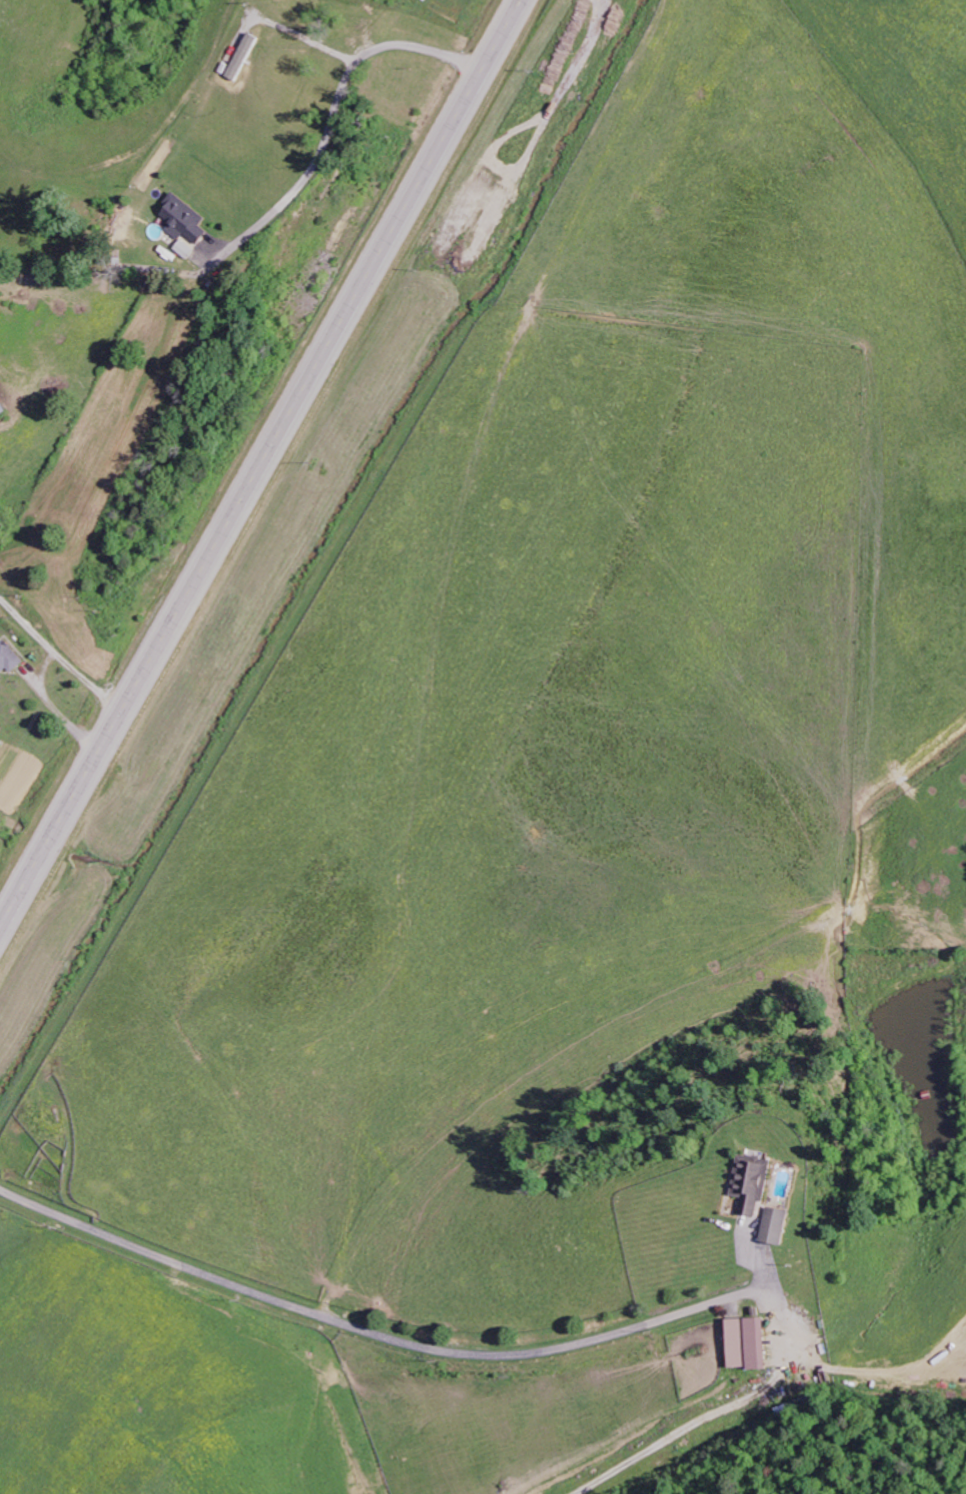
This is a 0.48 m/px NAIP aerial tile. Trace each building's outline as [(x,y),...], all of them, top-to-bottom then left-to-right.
[(166,230),(181,241),(186,234),(201,245),(212,232),(204,226),(210,218),(175,192),(166,205),(170,208),(164,216),(172,222),(166,230)] [(176,249),(189,259),(197,248),(183,239),(176,249)] [(0,390),(0,419),(12,412),(0,390)] [(13,670),(15,673),(28,662),(7,639),(0,646),(0,681),(13,670)] [(775,1159),(742,1154),(736,1196),(746,1197),(744,1214),(760,1216),(763,1200),(769,1201),(775,1159)] [(794,1211),(772,1206),(764,1240),(786,1245),(794,1211)] [(731,1319),(733,1367),(753,1367),(753,1369),(772,1368),(770,1317),(731,1319)]
